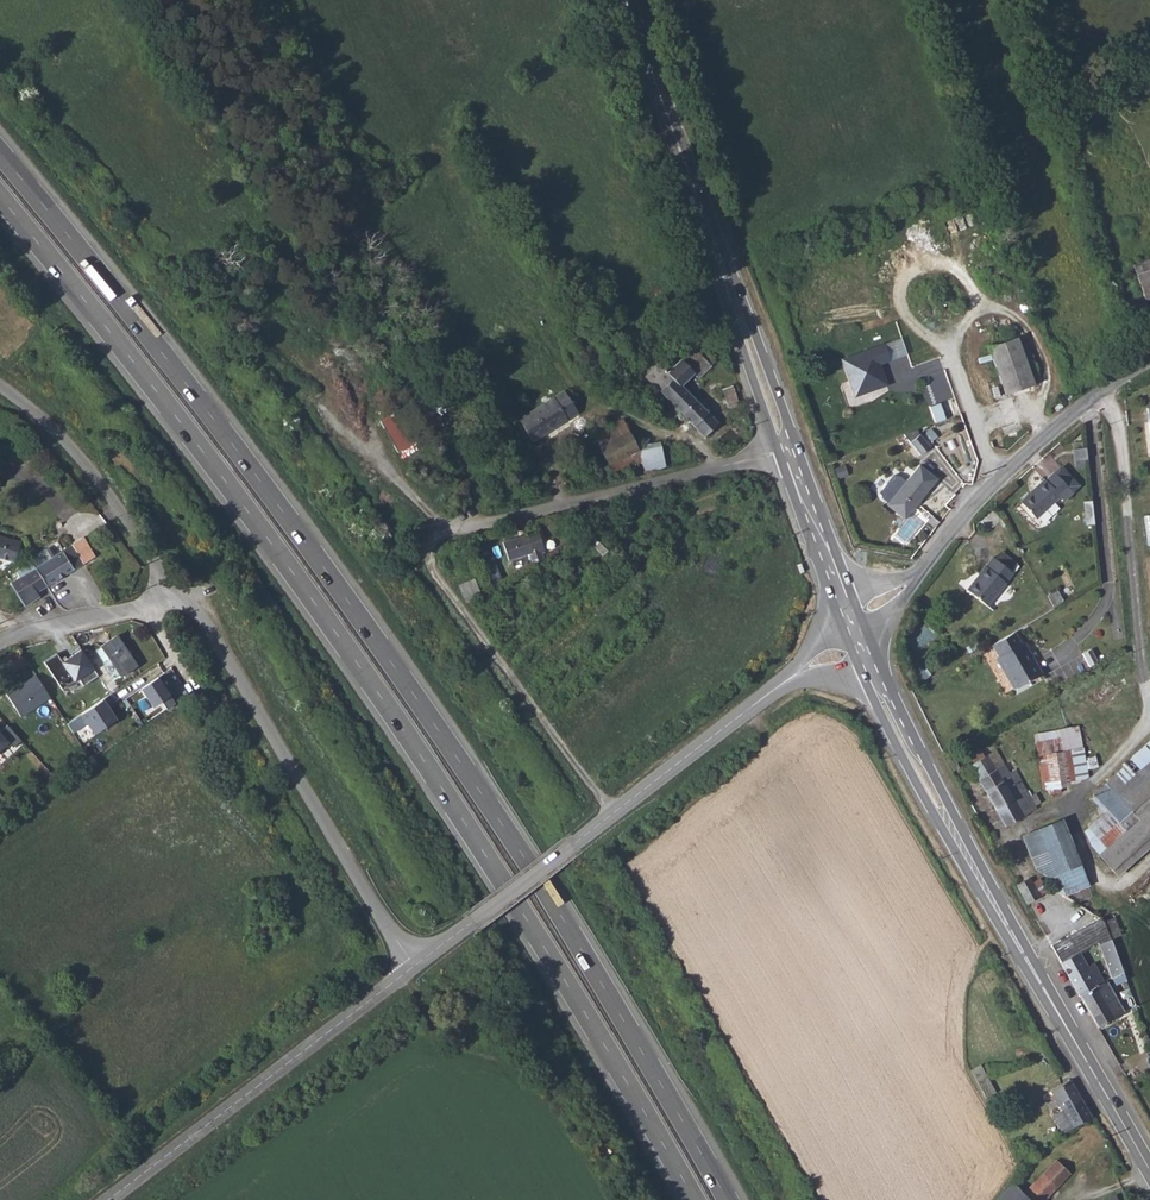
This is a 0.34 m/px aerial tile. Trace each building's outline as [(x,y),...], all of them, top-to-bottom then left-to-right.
[(1134,268),(1145,302),(1149,300),(1149,263),(1134,268)] [(1007,394),(1035,384),(1019,342),(1024,340),(1023,336),(1018,338),(1017,335),(989,346),(1007,394)] [(639,370),(695,434),(711,419),(678,379),(689,369),(692,372),(708,359),(702,351),(706,347),(700,340),(695,344),(690,338),(658,366),(652,359),(639,370)] [(890,360),(884,344),(844,359),(859,400),(890,389),(881,363),(890,360)] [(512,418),(526,438),(569,409),(553,388),(512,418)] [(931,406),(936,421),(946,418),(941,402),(931,406)] [(1063,408),(1060,404),(1054,409),(1057,413),(1063,408)] [(397,411),(381,420),(403,457),(418,448),(397,411)] [(666,465),(661,441),(638,446),(635,439),(624,418),(592,434),(614,475),(643,459),(646,470),(666,465)] [(919,433),(909,441),(918,454),(929,446),(919,433)] [(17,443),(2,448),(7,464),(21,460),(17,443)] [(918,500),(935,477),(917,463),(904,481),(897,476),(892,473),(877,494),(881,497),(887,502),(885,505),(902,518),(912,505),(911,504),(915,498),(918,500)] [(1078,485),(1056,465),(1047,474),(1045,472),(1022,496),(1039,513),(1062,489),(1068,495),(1078,485)] [(991,531),(1002,517),(993,510),(982,523),(991,531)] [(509,560),(531,554),(534,564),(546,561),(542,551),(545,551),(539,531),(504,541),(509,560)] [(582,535),(601,553),(610,545),(598,532),(582,535)] [(12,558),(18,539),(0,535),(0,555),(12,558)] [(81,538),(70,545),(79,561),(91,554),(81,538)] [(41,583),(79,561),(70,545),(49,556),(31,567),(41,583)] [(43,548),(26,558),(31,567),(49,556),(43,548)] [(1021,573),(1018,571),(1002,557),(1000,556),(973,588),(994,605),(1021,573)] [(7,582),(18,602),(33,593),(30,590),(41,583),(31,567),(23,573),(20,567),(12,573),(14,577),(7,582)] [(475,577),(459,583),(466,601),(482,595),(475,577)] [(96,642),(118,676),(135,665),(113,632),(96,642)] [(989,648),(1012,691),(1042,675),(1017,632),(989,648)] [(57,653),(44,661),(62,688),(94,667),(80,647),(60,658),(57,653)] [(6,693),(21,716),(51,698),(36,675),(6,693)] [(157,676),(138,686),(151,705),(168,692),(157,676)] [(103,697),(78,712),(92,733),(115,717),(103,697)] [(9,742),(14,747),(22,740),(8,724),(0,730),(0,750),(9,742)] [(1120,874),(1149,848),(1149,743),(1090,799),(1105,816),(1085,832),(1092,847),(1120,874)] [(1070,780),(1065,748),(1048,751),(1053,782),(1070,780)] [(1009,826),(1036,810),(1034,807),(1043,801),(1037,792),(1028,797),(1015,775),(1013,776),(1007,766),(1000,770),(992,755),(974,765),(1009,826)] [(1038,867),(1050,877),(1055,889),(1064,896),(1089,886),(1080,863),(1063,819),(1025,835),(1038,867)] [(1019,878),(1031,898),(1044,890),(1032,870),(1019,878)] [(1114,916),(1103,921),(1110,939),(1121,934),(1114,916)] [(1103,921),(1099,917),(1053,942),(1062,959),(1095,941),(1110,939),(1103,921)] [(1062,959),(1069,974),(1098,957),(1107,952),(1114,948),(1110,939),(1095,941),(1062,959)] [(1069,974),(1098,1026),(1124,1011),(1127,1009),(1098,957),(1069,974)] [(985,1067),(976,1073),(994,1099),(1003,1093),(985,1067)] [(1069,1086),(1051,1096),(1061,1116),(1051,1121),(1060,1136),(1088,1121),(1081,1108),(1069,1086)] [(1059,1184),(1046,1169),(1018,1193),(1013,1187),(1011,1184),(997,1199),(1041,1199),(1059,1184)]
